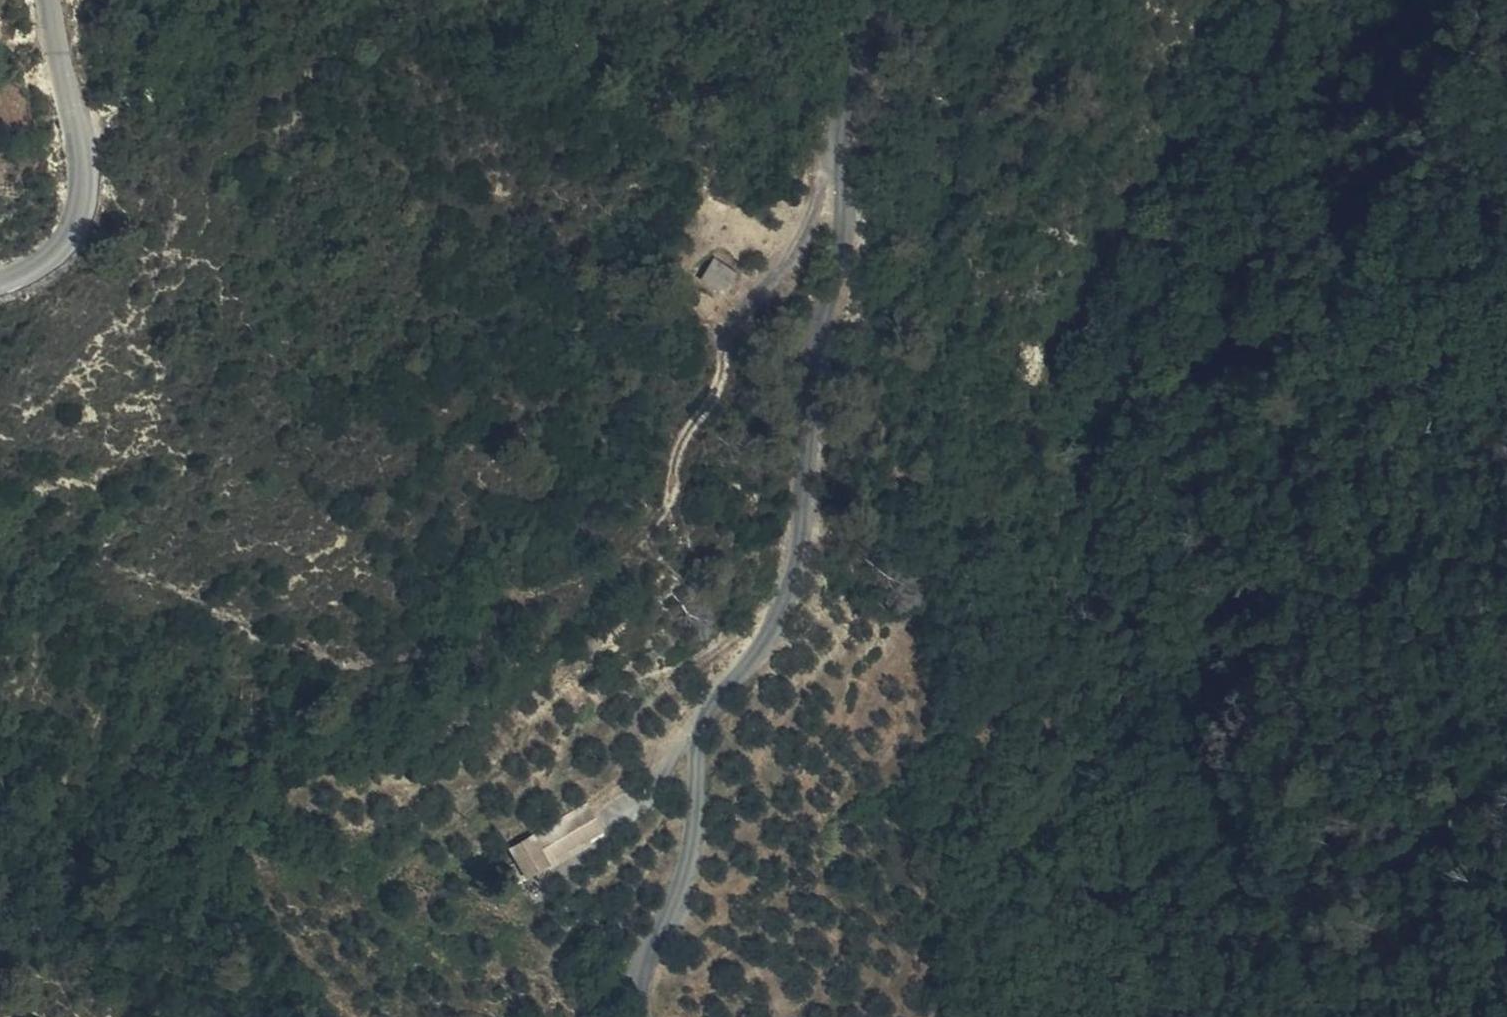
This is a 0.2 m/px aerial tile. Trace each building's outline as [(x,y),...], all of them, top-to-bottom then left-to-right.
[(703,279),(727,292),(740,269),(716,256),(703,279)] [(503,859),(511,872),(521,867),(541,853),(581,827),(564,802),(504,842),(512,853),(503,859)]
